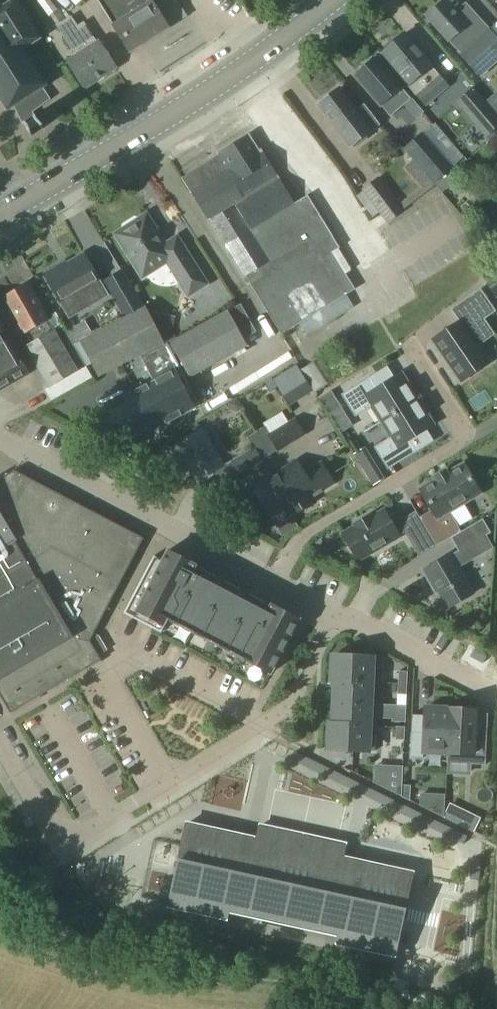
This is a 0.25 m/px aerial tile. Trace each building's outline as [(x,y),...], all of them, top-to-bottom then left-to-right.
[(7,111),(13,107),(20,119),(27,130),(29,137),(31,137),(30,132),(37,127),(41,130),(42,129),(37,123),(31,111),(48,99),(42,89),(46,86),(23,50),(39,39),(15,0),(0,0),(0,100),(7,111)] [(67,15),(61,0),(53,0),(47,3),(54,20),(67,15)] [(130,53),(187,17),(176,0),(96,0),(130,53)] [(463,6),(483,32),(496,21),(496,12),(488,0),(471,0),(463,6)] [(426,17),(448,41),(455,48),(479,76),(496,60),(496,41),(487,30),(475,40),(463,27),(465,25),(443,1),(426,17)] [(71,17),(57,27),(77,56),(68,62),(85,88),(116,68),(98,42),(97,43),(84,23),(78,27),(71,17)] [(403,34),(382,53),(384,56),(400,74),(397,76),(424,107),(447,87),(403,34)] [(375,59),(354,76),(380,106),(389,116),(403,104),(409,99),(400,88),(389,74),(378,62),(375,59)] [(339,89),(318,105),(340,132),(351,146),(370,131),(379,125),(363,103),(354,109),(339,89)] [(456,104),(484,137),(496,127),(496,119),(496,118),(473,89),(456,104)] [(422,132),(403,148),(406,151),(413,159),(414,160),(416,164),(430,179),(432,182),(435,185),(436,184),(453,169),(451,167),(423,134),(422,132)] [(252,142),(185,183),(244,277),(282,335),(356,289),(347,274),(353,270),(339,249),(319,217),(306,196),(294,204),(260,151),(258,152),(252,142)] [(379,178),(363,190),(388,222),(404,210),(379,178)] [(146,216),(116,234),(143,276),(166,261),(188,296),(207,284),(184,248),(171,256),(146,216)] [(64,308),(55,313),(74,344),(81,341),(105,328),(104,327),(122,317),(123,319),(144,308),(123,274),(109,282),(119,298),(111,302),(98,279),(84,255),(62,268),(60,265),(44,274),(64,308)] [(484,281),(495,297),(496,295),(496,272),(484,281)] [(27,285),(3,298),(24,334),(30,343),(25,346),(26,348),(32,358),(49,388),(45,391),(51,401),(93,377),(87,366),(74,344),(55,313),(46,318),(27,285)] [(480,290),(451,310),(459,322),(432,340),(460,382),(488,363),(467,331),(495,312),(480,290)] [(163,343),(144,308),(123,319),(105,328),(81,341),(99,376),(139,355),(147,351),(163,343)] [(245,345),(226,311),(170,342),(171,344),(169,345),(174,354),(176,353),(189,377),(245,345)] [(30,374),(22,361),(19,357),(17,354),(9,341),(5,343),(0,334),(4,332),(0,324),(0,391),(30,374)] [(187,383),(173,355),(174,354),(169,345),(167,346),(166,344),(148,353),(147,351),(139,355),(153,382),(101,409),(119,442),(155,423),(157,426),(195,406),(187,391),(183,393),(179,387),(187,383)] [(328,357),(304,373),(316,394),(341,380),(328,357)] [(381,422),(420,397),(411,383),(407,385),(401,374),(376,389),(369,378),(341,395),(355,417),(372,407),(381,422)] [(320,400),(335,424),(345,417),(331,394),(320,400)] [(429,412),(420,397),(381,422),(390,437),(373,448),(387,470),(416,452),(408,440),(433,425),(426,414),(429,412)] [(237,411),(242,409),(236,398),(225,404),(229,410),(237,411)] [(265,427),(257,432),(270,455),(278,450),(304,435),(294,420),(289,423),(270,435),(265,427)] [(328,440),(345,455),(356,443),(339,428),(328,440)] [(201,430),(166,451),(179,473),(193,465),(201,479),(222,466),(201,430)] [(270,455),(257,432),(247,438),(253,449),(231,462),(239,474),(270,455)] [(380,474),(372,460),(361,467),(370,481),(380,474)] [(253,487),(271,517),(285,508),(290,517),(314,503),(311,497),(315,495),(333,484),(321,463),(304,474),(297,462),(253,487)] [(463,465),(420,490),(433,512),(420,519),(436,546),(459,533),(447,513),(480,494),(463,465)] [(12,715),(103,662),(91,641),(144,540),(15,472),(0,481),(0,695),(12,715)] [(396,532),(406,527),(398,513),(388,519),(383,510),(370,518),(369,516),(354,525),(355,527),(342,535),(357,561),(399,536),(396,532)] [(488,534),(480,520),(459,533),(449,539),(457,552),(488,534)] [(192,573),(196,566),(167,551),(162,561),(153,556),(123,614),(160,633),(167,620),(271,674),(299,620),(270,605),(267,612),(192,573)] [(460,566),(453,554),(423,571),(431,587),(433,586),(439,596),(437,597),(443,608),(445,607),(446,609),(473,594),(458,567),(460,566)] [(382,658),(332,655),(331,681),(334,681),(377,683),(377,684),(381,684),(382,658)] [(407,684),(407,672),(399,671),(398,684),(407,684)] [(376,706),(377,684),(377,683),(334,681),(333,703),(376,706)] [(406,697),(407,684),(398,684),(397,697),(406,697)] [(9,714),(0,699),(0,719),(9,714)] [(332,724),(332,725),(369,727),(369,725),(375,726),(376,706),(333,703),(332,724)] [(393,719),(392,721),(405,721),(405,718),(405,715),(406,707),(406,706),(393,705),(393,719)] [(411,715),(409,758),(422,758),(423,752),(447,754),(450,708),(449,708),(448,709),(425,708),(424,716),(411,715)] [(474,710),(450,708),(447,754),(446,761),(471,763),(470,765),(485,765),(486,737),(473,736),(474,710)] [(375,726),(369,725),(369,727),(332,725),(332,724),(329,724),(327,749),(374,752),(375,726)] [(404,741),(404,728),(396,727),(395,740),(404,741)] [(402,768),(387,768),(386,789),(401,796),(402,782),(402,768)] [(410,800),(410,790),(411,783),(402,782),(401,796),(410,800)] [(444,815),(445,794),(432,794),(420,793),(420,806),(444,818),(444,815)] [(444,815),(444,818),(450,821),(458,825),(465,811),(450,804),(444,815)] [(469,855),(477,838),(407,806),(399,823),(469,855)] [(395,955),(413,874),(354,861),(354,862),(342,859),(345,846),(259,827),(256,841),(244,838),(244,837),(186,825),(168,905),(226,918),(228,910),(240,912),(240,913),(326,932),(326,931),(338,934),(336,942),(395,955)] [(471,859),(469,880),(478,880),(480,860),(471,859)] [(150,913),(148,922),(161,926),(164,916),(150,913)]
